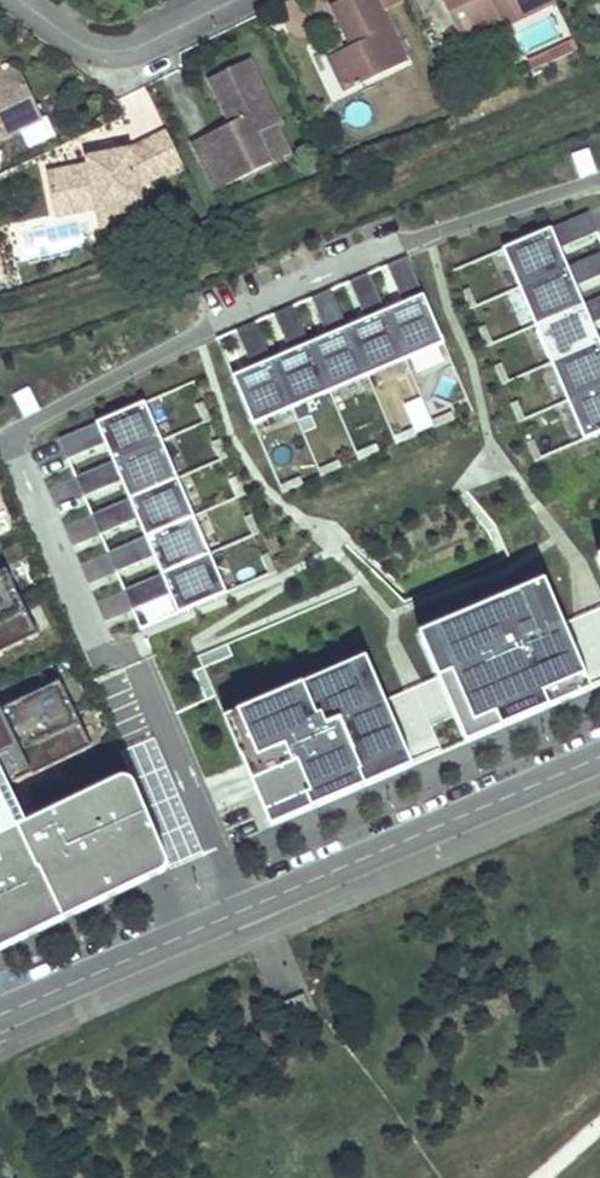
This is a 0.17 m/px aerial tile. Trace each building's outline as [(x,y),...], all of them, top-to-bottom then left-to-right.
[(329,5),(349,46),(326,57),(343,92),(407,61),(382,11),(403,1),(402,0),(340,0),(329,5)] [(554,0),(442,0),(455,26),(472,18),(481,37),(503,26),(498,18),(534,0),(538,8),(554,0)] [(534,0),(498,18),(503,26),(539,9),(538,8),(534,0)] [(472,18),(455,26),(464,45),(481,37),(472,18)] [(252,59),(211,78),(227,111),(231,109),(236,120),(194,140),(217,189),(292,155),(277,123),(281,121),(252,59)] [(23,74),(11,69),(0,74),(0,85),(23,74)] [(43,117),(23,74),(0,85),(0,137),(43,117)] [(52,170),(60,214),(102,207),(142,200),(140,185),(182,164),(167,132),(133,148),(105,153),(106,161),(92,163),(52,170)] [(579,174),(596,169),(590,146),(572,151),(579,174)] [(106,161),(105,153),(91,155),(92,163),(106,161)] [(145,217),(142,200),(102,207),(105,224),(145,217)] [(501,248),(586,442),(599,435),(599,343),(551,228),(501,248)] [(422,297),(234,376),(254,423),(442,344),(422,297)] [(196,383),(166,395),(179,426),(209,414),(196,383)] [(30,385),(12,393),(22,415),(40,407),(30,385)] [(144,402),(97,422),(179,612),(226,592),(144,402)] [(41,632),(9,565),(0,569),(0,651),(41,632)] [(544,583),(418,634),(463,739),(588,688),(567,638),(544,583)] [(370,663),(225,720),(269,825),(415,768),(394,718),(370,663)] [(96,743),(64,677),(0,708),(0,788),(96,743)] [(78,913),(163,873),(171,865),(169,852),(130,771),(16,825),(0,793),(0,949),(78,913)]
